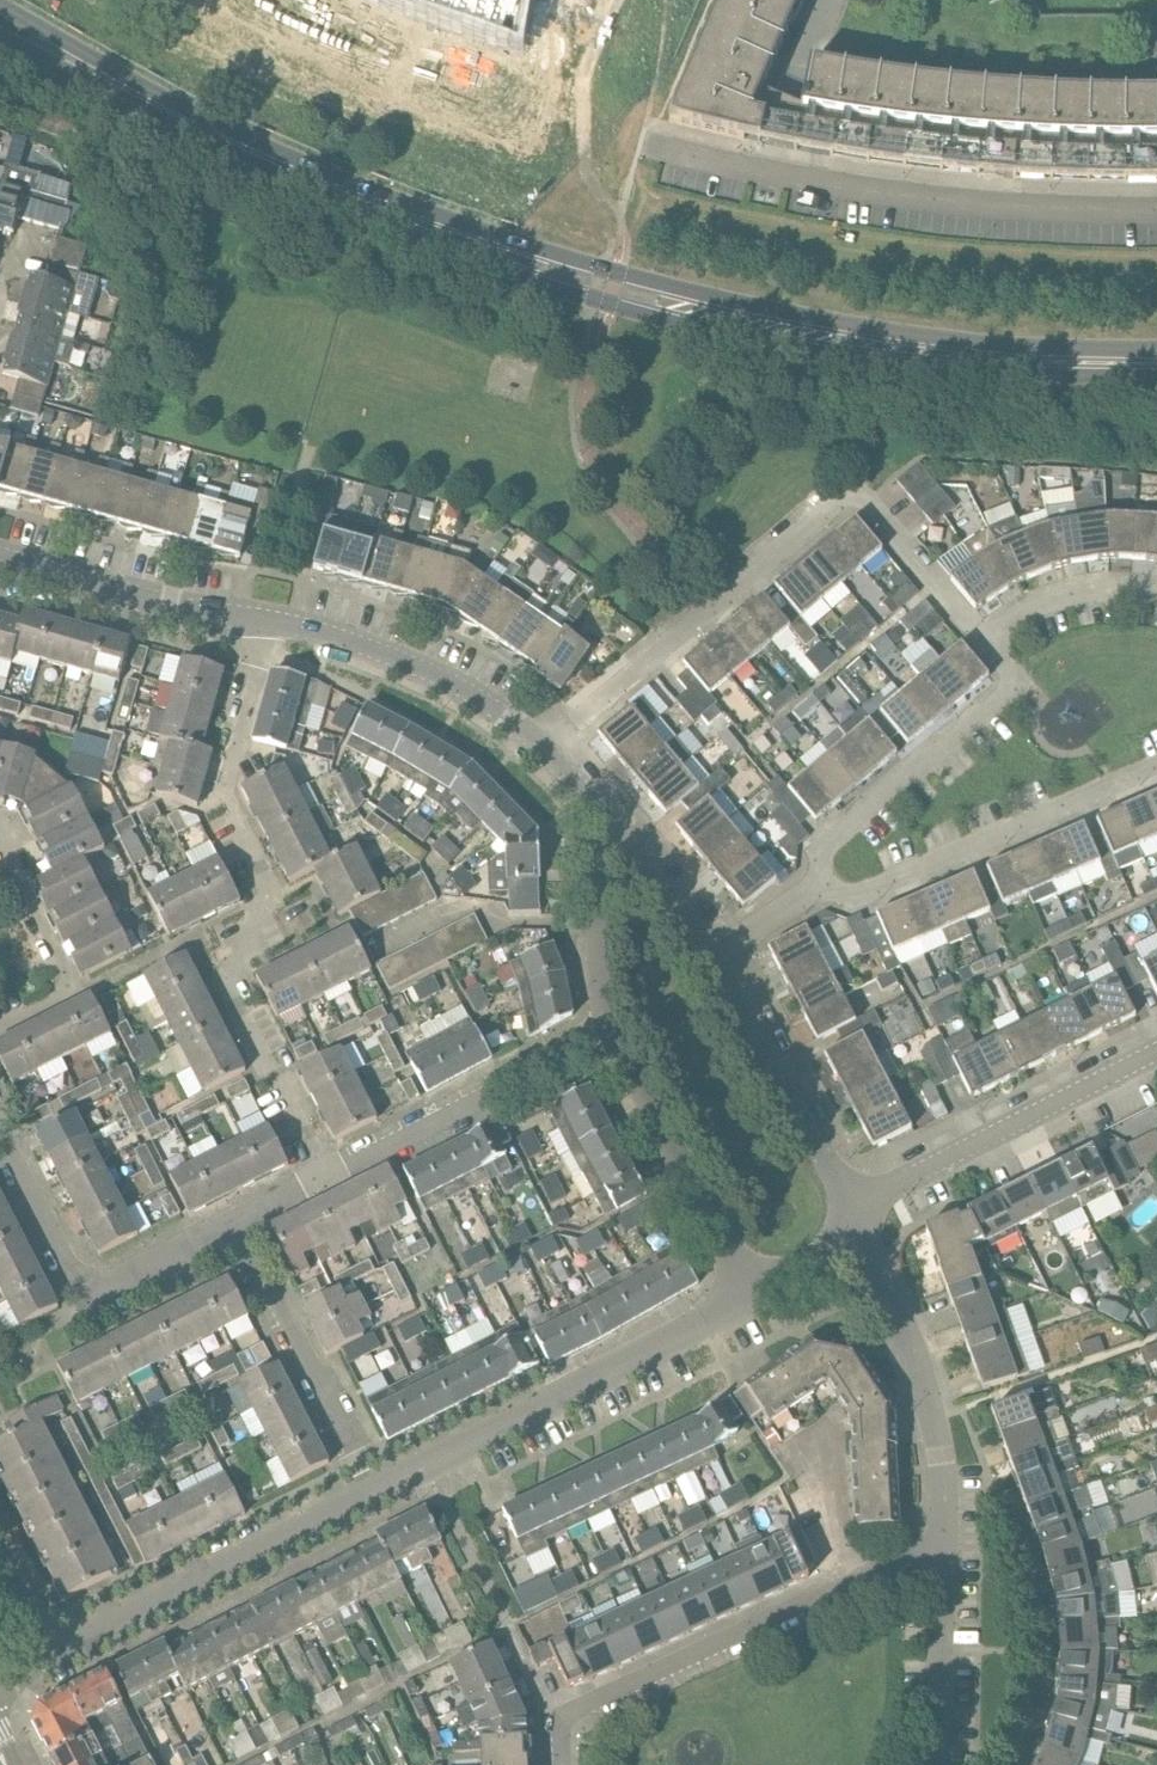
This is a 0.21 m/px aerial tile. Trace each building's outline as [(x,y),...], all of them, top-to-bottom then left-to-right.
[(384,1),(516,46),(523,0),(383,0),(384,1)] [(905,169),(928,171),(991,178),(1017,180),(1050,181),(1108,183),(1156,183),(1156,100),(1090,99),(983,94),(908,83),(809,69),(801,110),(760,95),(776,58),(801,0),(722,0),(669,122),(683,126),(745,141),(768,146),(794,151),(831,157),(905,169)] [(18,219),(33,224),(41,196),(39,195),(44,176),(6,165),(5,169),(0,184),(0,186),(0,231),(14,235),(18,219)] [(33,224),(46,227),(54,199),(41,196),(33,224)] [(46,227),(60,231),(64,215),(68,203),(54,199),(46,227)] [(56,253),(84,261),(88,247),(60,239),(56,253)] [(52,266),(80,275),(84,261),(56,253),(52,266)] [(48,280),(76,288),(80,275),(52,266),(48,280)] [(25,302),(69,314),(82,318),(89,320),(100,280),(80,275),(76,288),(48,280),(32,276),(25,302)] [(17,328),(76,345),(77,343),(75,342),(82,318),(69,314),(25,302),(17,328)] [(11,351),(55,364),(70,368),(76,345),(17,328),(11,351)] [(19,381),(15,395),(43,402),(55,364),(11,351),(4,377),(19,381)] [(20,412),(39,418),(43,402),(15,395),(11,410),(20,412)] [(9,447),(0,479),(0,490),(6,492),(6,496),(21,496),(34,454),(37,440),(28,437),(24,451),(9,447)] [(30,503),(45,503),(58,461),(62,447),(53,444),(49,458),(34,454),(21,496),(30,499),(30,503)] [(70,510),(82,467),(86,454),(77,451),(73,465),(58,461),(45,503),(55,506),(55,510),(70,510)] [(79,516),(94,517),(106,474),(110,460),(101,458),(97,472),(82,467),(70,510),(79,512),(79,516)] [(118,523),(131,481),(134,467),(125,465),(121,478),(106,474),(94,517),(103,519),(103,523),(118,523)] [(907,494),(929,475),(920,465),(898,483),(907,494)] [(1046,487),(1075,487),(1076,466),(1046,465),(1046,487)] [(128,530),(142,530),(155,488),(159,474),(149,471),(145,485),(131,481),(118,523),(128,526),(128,530)] [(1095,480),(1104,480),(1105,472),(1095,472),(1095,480)] [(929,475),(907,494),(917,505),(938,486),(929,475)] [(167,537),(179,495),(183,481),(173,478),(170,492),(155,488),(142,530),(152,533),(152,537),(167,537)] [(176,544),(191,544),(203,502),(202,501),(208,480),(200,478),(194,499),(179,495),(167,537),(176,540),(176,544)] [(938,486),(917,505),(926,515),(947,496),(938,486)] [(1076,487),(1046,491),(1049,512),(1079,508),(1076,487)] [(241,558),(248,533),(265,526),(274,493),(260,489),(252,515),(227,508),(216,551),(225,554),(225,558),(241,558)] [(200,551),(216,551),(227,508),(231,495),(222,492),(218,506),(203,502),(191,544),(200,546),(200,551)] [(394,506),(408,510),(411,499),(397,495),(394,506)] [(324,576),(340,576),(352,533),(327,526),(334,500),(319,496),(311,528),(320,542),(318,549),(320,549),(315,569),(324,572),(324,576)] [(947,496),(926,515),(935,525),(956,507),(947,496)] [(1052,570),(1059,568),(1049,526),(1043,506),(1016,515),(1017,518),(1037,576),(1052,570)] [(1119,559),(1129,560),(1131,517),(1117,516),(1103,517),(1105,560),(1119,559)] [(1098,560),(1105,560),(1103,517),(1096,517),(1074,520),(1081,563),(1098,560)] [(1153,562),(1156,539),(1156,518),(1153,518),(1131,517),(1129,560),(1146,561),(1153,562)] [(1027,580),(1037,576),(1017,518),(996,527),(989,531),(1015,586),(1027,580)] [(862,568),(883,550),(856,519),(836,536),(862,568)] [(1072,564),(1081,563),(1074,520),(1060,523),(1049,526),(1059,568),(1072,564)] [(348,582),(363,583),(376,540),(380,526),(370,524),(367,538),(352,533),(340,576),(348,578),(348,582)] [(1009,589),(1015,586),(989,531),(989,530),(964,545),(974,561),(969,564),(995,599),(1009,589)] [(372,589),(387,590),(400,547),(404,533),(395,531),(391,545),(376,540),(363,583),(372,585),(372,589)] [(842,584),(862,568),(836,536),(816,553),(842,584)] [(397,596),(412,597),(428,540),(419,537),(415,551),(400,547),(387,590),(397,592),(397,596)] [(436,603),(437,603),(452,547),(428,540),(412,597),(421,599),(421,603),(436,603)] [(443,609),(459,615),(484,579),(468,568),(472,552),(452,547),(437,603),(444,605),(443,609)] [(823,601),(842,584),(816,553),(796,569),(823,601)] [(987,604),(995,599),(969,564),(959,571),(950,579),(978,612),(987,604)] [(802,618),(823,601),(796,569),(775,587),(790,604),(802,618)] [(898,592),(909,582),(902,573),(890,583),(898,592)] [(479,629),(480,630),(513,581),(505,576),(497,588),(484,579),(459,615),(467,620),(465,624),(479,629)] [(486,638),(500,643),(526,607),(534,596),(513,581),(480,630),(487,635),(486,638)] [(898,592),(891,597),(901,609),(905,606),(919,594),(909,582),(898,592)] [(506,653),(521,658),(546,622),(554,610),(534,596),(526,607),(500,643),(508,649),(506,653)] [(807,648),(818,638),(802,618),(790,604),(779,613),(764,596),(744,614),(770,645),(791,628),(807,648)] [(893,616),(901,609),(891,597),(883,604),(893,616)] [(915,630),(935,613),(926,602),(905,619),(900,623),(905,629),(909,635),(915,630)] [(870,635),(879,627),(859,603),(840,620),(853,635),(860,644),(870,635)] [(570,615),(576,619),(580,614),(574,609),(570,615)] [(15,655),(40,662),(52,620),(25,612),(22,623),(17,637),(20,638),(15,655)] [(924,642),(945,624),(935,613),(915,630),(924,642)] [(750,662),(770,645),(744,614),(724,630),(750,662)] [(15,655),(20,638),(17,637),(22,623),(0,617),(0,662),(12,665),(15,655)] [(542,672),(567,636),(575,624),(567,619),(559,630),(546,622),(521,658),(529,663),(527,667),(542,672)] [(40,662),(66,670),(78,627),(52,620),(40,662)] [(66,670),(91,677),(103,634),(78,627),(66,670)] [(731,678),(750,662),(724,630),(704,647),(731,678)] [(91,677),(119,685),(132,642),(103,634),(91,677)] [(840,645),(847,654),(860,644),(853,635),(840,645)] [(880,661),(896,647),(886,635),(869,648),(880,661)] [(567,636),(542,672),(549,677),(548,681),(561,690),(588,651),(592,653),(597,645),(585,637),(580,645),(567,636)] [(969,694),(989,677),(962,644),(941,661),(969,694)] [(714,707),(718,704),(710,695),(731,678),(704,647),(684,664),(689,671),(680,678),(688,691),(706,713),(714,707)] [(132,669),(144,672),(149,651),(138,648),(132,669)] [(949,711),(969,694),(941,661),(931,650),(911,667),(921,678),(949,711)] [(217,699),(219,692),(224,672),(183,661),(176,688),(217,699)] [(867,669),(861,662),(848,673),(852,677),(854,680),(867,669)] [(312,707),(319,684),(273,673),(267,695),(312,707)] [(848,673),(839,681),(860,706),(868,699),(850,678),(852,677),(848,673)] [(929,728),(949,711),(921,678),(901,695),(929,728)] [(123,701),(134,704),(140,684),(129,680),(123,701)] [(813,695),(820,704),(833,694),(825,685),(813,695)] [(779,697),(786,705),(798,695),(791,687),(779,697)] [(168,714),(210,726),(217,699),(176,688),(168,714)] [(19,717),(24,697),(4,691),(1,699),(0,704),(0,712),(19,717)] [(706,713),(688,691),(676,701),(695,723),(703,717),(706,713)] [(908,745),(929,728),(901,695),(898,691),(885,703),(878,695),(861,711),(888,743),(899,734),(908,745)] [(306,730),(312,707),(267,695),(261,718),(306,730)] [(801,722),(822,706),(820,704),(813,695),(792,713),(801,723),(801,722)] [(775,714),(786,705),(779,697),(768,706),(775,714)] [(616,755),(649,728),(660,719),(643,699),(632,709),(632,708),(631,708),(599,735),(616,755)] [(117,722),(129,725),(134,704),(123,701),(117,722)] [(337,714),(352,722),(358,711),(343,703),(337,714)] [(347,749),(363,757),(386,717),(368,707),(347,749)] [(706,713),(703,717),(709,725),(721,715),(714,707),(706,713)] [(30,720),(51,726),(54,714),(33,708),(30,720)] [(877,771),(897,755),(888,743),(861,711),(840,728),(877,771)] [(51,726),(71,731),(74,720),(54,714),(51,726)] [(203,751),(204,746),(210,726),(168,714),(160,742),(170,745),(203,751)] [(331,726),(347,734),(352,722),(337,714),(331,726)] [(363,757),(381,766),(403,725),(386,717),(363,757)] [(254,744),(300,754),(306,730),(261,718),(254,744)] [(774,728),(782,737),(793,727),(786,719),(774,728)] [(390,770),(399,776),(421,735),(412,730),(403,725),(381,766),(390,770)] [(616,755),(633,776),(666,748),(649,728),(616,755)] [(857,788),(877,771),(840,728),(820,745),(829,755),(857,788)] [(728,749),(736,742),(727,731),(719,737),(728,749)] [(108,753),(120,757),(126,736),(114,733),(108,753)] [(399,776),(415,786),(438,746),(421,735),(399,776)] [(649,795),(682,768),(693,758),(677,739),(666,748),(633,776),(649,795)] [(318,755),(335,756),(336,744),(319,742),(318,755)] [(163,769),(207,781),(214,754),(203,751),(170,745),(163,769)] [(424,798),(428,800),(454,755),(438,746),(415,786),(427,793),(424,798)] [(20,810),(35,761),(36,757),(3,748),(0,758),(0,807),(4,808),(5,806),(20,810)] [(100,782),(102,774),(106,761),(99,760),(71,752),(65,772),(100,782)] [(102,774),(114,777),(120,757),(108,753),(106,761),(102,774)] [(428,800),(440,808),(473,766),(454,755),(428,800)] [(837,805),(857,788),(829,755),(809,772),(837,805)] [(255,814),(298,792),(286,768),(285,768),(287,759),(275,756),(270,776),(243,790),(255,814)] [(22,813),(70,789),(35,761),(20,810),(22,813)] [(453,821),(457,817),(490,784),(473,766),(440,808),(453,821)] [(340,777),(346,787),(361,779),(356,768),(340,777)] [(667,816),(684,801),(700,789),(699,788),(682,768),(649,795),(667,816)] [(199,809),(202,800),(207,781),(163,769),(156,796),(199,809)] [(693,847),(726,820),(709,800),(731,781),(722,769),(699,788),(700,789),(684,801),(694,812),(676,827),(693,847)] [(801,826),(812,817),(816,822),(837,805),(809,772),(789,789),(785,784),(773,794),(783,806),(797,822),(801,826)] [(329,782),(338,800),(349,794),(346,787),(340,777),(329,782)] [(773,794),(785,784),(779,777),(767,786),(773,794)] [(346,787),(349,794),(351,798),(359,794),(367,790),(361,779),(346,787)] [(474,834),(481,827),(507,801),(490,784),(457,817),(474,834)] [(62,833),(89,819),(73,788),(70,789),(22,813),(30,828),(27,829),(37,847),(39,845),(62,833)] [(266,836),(309,814),(298,792),(255,814),(266,836)] [(351,798),(349,794),(338,800),(347,818),(358,812),(358,810),(351,798)] [(1146,799),(1156,825),(1156,794),(1146,799)] [(377,809),(387,816),(397,802),(387,795),(377,809)] [(1156,839),(1156,825),(1146,799),(1122,810),(1138,847),(1156,839)] [(506,851),(539,834),(507,801),(481,827),(506,851)] [(387,816),(397,824),(407,810),(397,802),(387,816)] [(143,826),(161,817),(156,806),(138,816),(143,826)] [(786,832),(797,822),(783,806),(772,815),(786,832)] [(1114,857),(1138,847),(1122,810),(1098,820),(1107,842),(1114,857)] [(177,837),(188,831),(179,813),(168,818),(177,837)] [(266,836),(278,857),(320,836),(309,814),(266,836)] [(382,836),(389,827),(372,815),(365,824),(382,836)] [(405,830),(414,837),(425,822),(415,815),(405,830)] [(121,838),(133,832),(138,829),(132,818),(115,827),(121,838)] [(54,877),(86,861),(106,850),(89,819),(62,833),(39,845),(47,858),(44,860),(53,876),(54,877)] [(693,847),(710,868),(743,840),(726,820),(693,847)] [(414,837),(424,844),(435,830),(425,822),(414,837)] [(1123,877),(1114,857),(1107,842),(1094,847),(1084,825),(1060,836),(1076,874),(1100,863),(1109,883),(1123,877)] [(135,866),(149,859),(138,836),(136,837),(133,832),(121,838),(135,866)] [(405,854),(412,844),(397,833),(396,833),(389,842),(405,854)] [(507,880),(540,878),(541,878),(539,834),(506,851),(507,880)] [(317,870),(333,860),(320,836),(278,857),(291,883),(317,870)] [(432,849),(440,858),(452,845),(443,836),(432,849)] [(799,846),(789,836),(779,845),(790,858),(797,860),(799,847),(799,846)] [(1052,884),(1076,874),(1060,836),(1036,847),(1052,884)] [(710,868),(727,888),(760,860),(743,840),(710,868)] [(197,870),(221,860),(213,841),(189,851),(197,870)] [(412,844),(405,854),(421,865),(428,856),(412,844)] [(440,858),(449,867),(461,854),(452,845),(440,858)] [(1028,895),(1052,884),(1036,847),(1012,857),(1028,895)] [(327,893),(370,872),(358,848),(333,860),(317,870),(327,893)] [(996,921),(1005,918),(1009,916),(1004,905),(1028,895),(1012,857),(988,868),(997,890),(984,895),(990,911),(995,922),(996,921)] [(727,888),(744,908),(777,880),(760,860),(727,888)] [(102,891),(101,891),(86,861),(54,877),(53,876),(35,886),(43,900),(40,901),(50,919),(52,917),(102,891)] [(241,903),(234,889),(220,861),(196,873),(217,915),(241,903)] [(449,878),(456,887),(470,877),(462,868),(449,878)] [(362,907),(374,900),(383,896),(370,872),(327,893),(339,918),(349,913),(362,907)] [(194,926),(217,915),(196,873),(173,884),(194,926)] [(966,922),(990,911),(984,895),(974,874),(950,884),(966,922)] [(194,926),(173,884),(169,875),(157,881),(162,890),(149,896),(170,938),(194,926)] [(424,875),(412,881),(425,908),(438,902),(424,875)] [(456,887),(464,897),(477,887),(470,877),(456,887)] [(412,881),(399,888),(413,914),(425,908),(412,881)] [(1156,892),(1156,889),(1154,881),(1140,888),(1145,898),(1156,892)] [(964,923),(966,922),(950,884),(926,895),(942,932),(948,944),(969,934),(964,923)] [(399,888),(387,894),(400,921),(413,914),(399,888)] [(67,949),(69,947),(118,922),(102,891),(52,917),(60,930),(57,931),(67,949)] [(383,896),(374,900),(388,927),(400,921),(387,894),(383,896)] [(918,943),(942,932),(926,895),(902,905),(918,943)] [(388,927),(374,900),(362,907),(375,933),(388,927)] [(894,953),(918,943),(902,905),(878,917),(865,923),(876,951),(882,966),(897,960),(894,953)] [(362,907),(349,913),(363,940),(375,933),(362,907)] [(823,928),(837,921),(838,917),(826,913),(804,924),(807,929),(810,935),(823,928)] [(876,951),(865,923),(861,915),(847,921),(863,957),(876,951)] [(1073,931),(1087,925),(1082,915),(1068,921),(1073,931)] [(475,916),(451,928),(457,941),(482,929),(475,916)] [(1049,943),(1059,938),(1073,931),(1068,921),(1054,928),(1045,933),(1049,943)] [(83,979),(134,953),(118,922),(69,947),(76,960),(74,962),(83,979)] [(451,928),(439,934),(452,960),(464,954),(457,941),(451,928)] [(464,954),(488,942),(482,929),(457,941),(464,954)] [(781,971),(819,951),(810,935),(807,929),(769,949),(781,971)] [(372,972),(370,969),(351,931),(328,942),(350,984),(372,972)] [(439,934),(426,941),(440,967),(452,960),(439,934)] [(426,941),(414,947),(427,973),(440,967),(426,941)] [(325,996),(350,984),(328,942),(304,955),(325,996)] [(1048,954),(1052,962),(1074,952),(1069,944),(1048,954)] [(414,947),(401,953),(415,979),(427,973),(414,947)] [(520,990),(565,975),(553,947),(512,965),(520,989),(520,990)] [(793,995),(832,975),(819,951),(781,971),(793,995)] [(1136,1016),(1124,993),(1137,987),(1124,961),(1119,951),(1107,958),(1116,978),(1093,989),(1112,1028),(1136,1016)] [(401,953),(389,960),(402,986),(415,979),(401,953)] [(1143,964),(1138,954),(1124,961),(1137,987),(1150,980),(1156,993),(1156,957),(1143,964)] [(304,1008),(325,996),(304,955),(282,966),(304,1008)] [(988,971),(1001,965),(997,955),(983,961),(988,971)] [(156,1001),(198,980),(186,956),(144,978),(156,1001)] [(647,958),(637,965),(644,975),(654,968),(647,958)] [(1028,977),(1042,970),(1036,959),(1022,966),(1028,977)] [(389,960),(377,966),(390,992),(402,986),(389,960)] [(974,978),(988,971),(983,961),(969,968),(974,978)] [(278,1020),(304,1008),(282,966),(257,979),(278,1020)] [(1014,984),(1028,977),(1022,966),(1009,972),(1014,984)] [(899,984),(893,974),(878,982),(883,993),(899,984)] [(525,1014),(570,1004),(565,975),(520,990),(525,1014)] [(806,1019),(844,999),(832,975),(793,995),(806,1019)] [(431,998),(442,993),(435,977),(423,983),(431,998)] [(936,983),(940,992),(941,993),(955,987),(950,977),(936,983)] [(168,1024),(210,1002),(198,980),(156,1001),(168,1024)] [(431,998),(423,983),(412,988),(420,1004),(431,998)] [(470,1004),(486,996),(480,985),(464,994),(470,1004)] [(1089,1040),(1112,1028),(1093,989),(1070,1001),(1089,1040)] [(111,1017),(122,1012),(112,994),(102,1000),(111,1017)] [(476,1015),(492,1007),(486,996),(470,1004),(476,1015)] [(68,1009),(88,1047),(112,1035),(92,997),(68,1009)] [(958,997),(933,1003),(938,1024),(963,1019),(958,997)] [(837,1032),(856,1022),(844,999),(806,1019),(818,1042),(837,1032)] [(1066,1051),(1089,1040),(1070,1001),(1046,1013),(1066,1051)] [(180,1047),(222,1026),(210,1002),(168,1024),(180,1047)] [(430,1041),(472,1018),(464,1002),(422,1025),(430,1041)] [(525,1014),(530,1039),(573,1018),(570,1004),(525,1014)] [(370,1028),(382,1022),(388,1019),(383,1008),(365,1017),(370,1028)] [(62,1060),(88,1047),(68,1009),(43,1022),(62,1060)] [(837,1078),(875,1058),(863,1035),(882,1025),(875,1012),(856,1022),(837,1032),(844,1045),(825,1055),(837,1078)] [(1043,1063),(1066,1051),(1046,1013),(1023,1025),(1043,1063)] [(390,1038),(401,1032),(393,1016),(388,1019),(382,1022),(388,1034),(390,1038)] [(342,1029),(347,1040),(365,1030),(359,1020),(342,1029)] [(492,1061),(492,1060),(482,1041),(476,1030),(471,1020),(450,1031),(471,1072),(492,1061)] [(38,1073),(62,1060),(43,1022),(19,1034),(38,1073)] [(476,1030),(482,1041),(497,1033),(491,1022),(476,1030)] [(126,1046),(137,1041),(128,1023),(117,1028),(126,1046)] [(1020,1075),(1043,1063),(1023,1025),(1000,1036),(1020,1075)] [(191,1070),(233,1049),(222,1026),(180,1047),(191,1070)] [(329,1049),(347,1040),(342,1029),(324,1038),(329,1049)] [(450,1084),(471,1072),(450,1031),(428,1042),(450,1084)] [(38,1073),(19,1034),(0,1044),(0,1060),(13,1085),(38,1073)] [(386,1058),(397,1052),(390,1038),(388,1034),(377,1040),(386,1058)] [(997,1086),(1020,1075),(1000,1036),(977,1048),(997,1086)] [(935,1056),(949,1050),(942,1038),(920,1048),(926,1060),(935,1056)] [(135,1064),(146,1059),(137,1041),(126,1046),(135,1064)] [(428,1095),(450,1084),(428,1042),(406,1054),(428,1095)] [(300,1063),(318,1054),(313,1044),(295,1053),(300,1063)] [(972,1099),(997,1086),(977,1048),(953,1060),(949,1050),(935,1056),(948,1082),(961,1076),(971,1096),(971,1097),(972,1099)] [(204,1094),(246,1073),(233,1049),(191,1070),(204,1094)] [(312,1096),(354,1075),(341,1051),(300,1072),(312,1096)] [(395,1076),(406,1070),(397,1052),(386,1058),(395,1076)] [(948,1082),(935,1056),(926,1060),(922,1063),(934,1086),(935,1089),(948,1082)] [(850,1102),(888,1082),(875,1058),(837,1078),(850,1102)] [(114,1086),(122,1082),(132,1077),(133,1076),(127,1066),(108,1075),(114,1086)] [(323,1118),(365,1097),(354,1075),(312,1096),(323,1118)] [(131,1100),(141,1095),(132,1077),(122,1082),(128,1094),(131,1100)] [(78,1091),(84,1102),(103,1092),(97,1081),(78,1091)] [(232,1102),(251,1092),(245,1081),(226,1091),(232,1102)] [(410,1104),(421,1099),(411,1081),(401,1087),(410,1104)] [(861,1124),(899,1104),(888,1082),(850,1102),(861,1124)] [(935,1089),(934,1086),(922,1093),(930,1108),(942,1101),(935,1089)] [(549,1110),(560,1132),(601,1110),(590,1089),(549,1110)] [(64,1111),(84,1102),(78,1091),(59,1101),(64,1111)] [(127,1119),(138,1114),(131,1100),(128,1094),(117,1100),(127,1119)] [(161,1126),(160,1125),(154,1112),(151,1113),(141,1095),(131,1100),(138,1114),(148,1133),(161,1126)] [(196,1106),(202,1117),(221,1107),(215,1097),(196,1106)] [(336,1143),(378,1122),(365,1097),(323,1118),(336,1143)] [(874,1148),(912,1129),(905,1115),(899,1104),(861,1124),(874,1148)] [(34,1127),(53,1117),(49,1106),(29,1116),(34,1127)] [(182,1127),(202,1117),(196,1106),(177,1116),(182,1127)] [(572,1154),(613,1132),(601,1110),(560,1132),(572,1154)] [(50,1158),(88,1139),(76,1114),(38,1133),(50,1158)] [(137,1138),(148,1133),(138,1114),(127,1119),(137,1138)] [(152,1142),(171,1133),(166,1122),(160,1125),(161,1126),(148,1133),(152,1142)] [(245,1141),(264,1179),(289,1166),(269,1128),(245,1141)] [(470,1139),(485,1169),(493,1165),(500,1178),(514,1171),(502,1148),(512,1143),(506,1132),(485,1131),(470,1139)] [(523,1151),(539,1143),(533,1132),(518,1140),(523,1151)] [(584,1176),(625,1154),(613,1132),(572,1154),(584,1176)] [(63,1183),(101,1163),(88,1139),(50,1158),(63,1183)] [(198,1159),(220,1150),(216,1139),(194,1148),(198,1159)] [(491,1181),(485,1169),(470,1139),(449,1150),(470,1191),(491,1181)] [(239,1191),(264,1179),(245,1141),(220,1153),(239,1191)] [(529,1162),(545,1154),(539,1143),(523,1151),(529,1162)] [(145,1171),(156,1166),(146,1146),(135,1152),(145,1171)] [(1083,1209),(1114,1194),(1130,1185),(1112,1149),(1097,1157),(1093,1150),(1076,1159),(1076,1158),(1061,1165),(1083,1209)] [(448,1202),(470,1191),(449,1150),(427,1161),(448,1202)] [(215,1204),(239,1191),(220,1153),(196,1166),(215,1204)] [(584,1176),(595,1197),(636,1175),(625,1154),(584,1176)] [(426,1213),(448,1202),(427,1161),(405,1172),(426,1213)] [(75,1206),(113,1187),(101,1163),(63,1183),(75,1206)] [(1052,1225),(1083,1209),(1061,1165),(1046,1172),(1047,1174),(1031,1182),(1046,1213),(1052,1225)] [(155,1190),(166,1185),(156,1166),(145,1171),(155,1190)] [(190,1217),(215,1204),(196,1166),(171,1179),(190,1217)] [(396,1211),(408,1205),(389,1169),(365,1181),(390,1231),(403,1225),(396,1211)] [(606,1217),(647,1196),(636,1175),(595,1197),(606,1217)] [(546,1195),(562,1187),(556,1176),(540,1184),(546,1195)] [(379,1237),(390,1231),(365,1181),(342,1192),(361,1229),(372,1224),(379,1237)] [(1017,1228),(1046,1213),(1031,1182),(1014,1190),(1014,1189),(1001,1196),(1017,1228)] [(87,1230),(125,1211),(113,1187),(75,1206),(87,1230)] [(552,1206),(567,1198),(562,1187),(546,1195),(552,1206)] [(350,1235),(361,1229),(342,1192),(319,1205),(345,1255),(357,1248),(350,1235)] [(8,1211),(0,1195),(0,1215),(8,1211)] [(170,1220),(181,1215),(171,1195),(160,1201),(170,1220)] [(1020,1234),(1017,1228),(1001,1196),(985,1204),(985,1205),(968,1214),(991,1260),(1001,1255),(996,1246),(1020,1234)] [(333,1261),(345,1255),(319,1205),(296,1216),(315,1253),(326,1247),(333,1261)] [(638,1230),(648,1224),(639,1208),(629,1214),(638,1230)] [(555,1229),(571,1221),(565,1210),(549,1218),(555,1229)] [(21,1235),(8,1211),(0,1215),(0,1246),(21,1235)] [(101,1256),(139,1236),(125,1211),(87,1230),(101,1256)] [(627,1236),(638,1230),(629,1214),(618,1220),(627,1236)] [(305,1258),(315,1253),(296,1216),(272,1228),(297,1278),(311,1270),(305,1258)] [(974,1258),(964,1262),(944,1222),(926,1229),(941,1270),(940,1271),(947,1290),(981,1278),(974,1258)] [(522,1245),(533,1240),(525,1224),(514,1230),(522,1245)] [(512,1251),(522,1245),(514,1230),(503,1235),(512,1251)] [(596,1253),(607,1247),(598,1231),(588,1237),(596,1253)] [(33,1259),(21,1235),(0,1246),(0,1276),(33,1259)] [(585,1259),(596,1253),(588,1237),(577,1243),(585,1259)] [(550,1259),(561,1254),(553,1238),(542,1243),(550,1259)] [(394,1248),(403,1265),(431,1251),(425,1241),(408,1249),(404,1242),(394,1248)] [(539,1265),(550,1259),(542,1243),(531,1249),(539,1265)] [(480,1267),(491,1261),(483,1246),(472,1251),(480,1267)] [(698,1286),(692,1275),(675,1246),(654,1258),(677,1298),(698,1286)] [(469,1272),(480,1267),(472,1251),(461,1257),(469,1272)] [(656,1310),(677,1298),(654,1258),(633,1270),(656,1310)] [(46,1285),(33,1259),(0,1276),(0,1289),(7,1303),(46,1285)] [(352,1271),(357,1281),(375,1272),(370,1262),(352,1271)] [(498,1286),(509,1280),(501,1264),(490,1270),(498,1286)] [(395,1293),(406,1287),(394,1265),(384,1270),(395,1293)] [(487,1291),(498,1286),(490,1270),(478,1275),(487,1291)] [(636,1322),(656,1310),(633,1270),(613,1281),(636,1322)] [(340,1290),(357,1281),(352,1271),(335,1280),(340,1290)] [(961,1324),(994,1313),(981,1278),(947,1290),(953,1308),(955,1307),(961,1324)] [(223,1331),(249,1318),(230,1280),(204,1293),(223,1331)] [(305,1301),(322,1292),(316,1281),(300,1290),(305,1301)] [(615,1334),(636,1322),(613,1281),(592,1293),(615,1334)] [(20,1328),(35,1321),(58,1309),(46,1285),(7,1303),(20,1328)] [(455,1307),(466,1302),(457,1286),(447,1291),(455,1307)] [(402,1305),(412,1300),(406,1287),(395,1293),(402,1305)] [(304,1309),(316,1333),(366,1307),(360,1295),(346,1302),(340,1290),(304,1309)] [(444,1313),(455,1307),(447,1291),(436,1297),(444,1313)] [(200,1343),(223,1331),(204,1293),(180,1305),(200,1343)] [(602,1341),(615,1334),(592,1293),(573,1304),(593,1346),(602,1341)] [(1126,1324),(1132,1312),(1104,1299),(1099,1312),(1126,1324)] [(573,1356),(593,1346),(573,1304),(552,1314),(573,1356)] [(176,1355),(200,1343),(180,1305),(157,1317),(176,1355)] [(363,1339),(374,1334),(377,1332),(371,1320),(372,1319),(366,1307),(316,1333),(328,1356),(340,1351),(363,1339)] [(971,1358),(1017,1341),(1006,1309),(994,1313),(961,1324),(967,1342),(966,1342),(971,1358)] [(550,1367),(573,1356),(552,1314),(529,1325),(550,1367)] [(152,1368),(176,1355),(157,1317),(132,1329),(152,1368)] [(417,1339),(428,1334),(420,1318),(409,1324),(417,1339)] [(406,1345),(417,1339),(409,1324),(398,1329),(406,1345)] [(517,1378),(539,1367),(518,1325),(496,1336),(517,1378)] [(127,1380),(152,1368),(132,1329),(107,1342),(127,1380)] [(374,1334),(363,1339),(371,1354),(382,1349),(374,1334)] [(497,1388),(517,1378),(496,1336),(476,1346),(497,1388)] [(363,1339),(340,1351),(348,1366),(371,1354),(363,1339)] [(1083,1359),(1104,1352),(1099,1339),(1079,1346),(1083,1359)] [(985,1390),(1017,1379),(1030,1374),(1017,1341),(971,1358),(977,1373),(978,1372),(985,1390)] [(104,1392),(127,1380),(107,1342),(84,1354),(104,1392)] [(272,1361),(264,1344),(262,1345),(251,1350),(260,1367),(272,1361)] [(817,1393),(827,1386),(835,1349),(812,1344),(790,1359),(790,1360),(780,1367),(804,1404),(818,1395),(817,1393)] [(1156,1360),(1156,1345),(1142,1351),(1147,1364),(1156,1360)] [(475,1399),(497,1388),(476,1346),(453,1357),(475,1399)] [(839,1404),(875,1380),(857,1353),(835,1349),(827,1386),(839,1404)] [(251,1350),(239,1356),(247,1374),(260,1367),(251,1350)] [(78,1405),(104,1392),(84,1354),(58,1367),(78,1405)] [(453,1410),(475,1399),(453,1357),(432,1368),(453,1410)] [(254,1411),(292,1392),(279,1366),(240,1385),(254,1411)] [(217,1376),(222,1386),(240,1377),(235,1367),(217,1376)] [(771,1426),(804,1404),(780,1367),(735,1397),(752,1422),(763,1415),(771,1426)] [(432,1421),(453,1410),(432,1368),(411,1379),(432,1421)] [(204,1395),(222,1386),(217,1376),(199,1385),(204,1395)] [(411,1431),(432,1421),(411,1379),(390,1390),(411,1431)] [(851,1422),(894,1417),(889,1401),(875,1380),(839,1404),(851,1422)] [(1036,1423),(1038,1428),(1049,1424),(1045,1414),(1058,1410),(1050,1389),(1027,1398),(992,1411),(999,1430),(996,1431),(999,1437),(1036,1423)] [(389,1442),(411,1431),(390,1390),(368,1401),(389,1442)] [(168,1401),(173,1411),(191,1402),(186,1392),(168,1401)] [(266,1435),(304,1415),(292,1392),(254,1411),(266,1435)] [(51,1456),(36,1427),(65,1412),(58,1398),(9,1423),(15,1436),(0,1444),(0,1466),(2,1464),(9,1477),(51,1456)] [(697,1420),(717,1448),(740,1433),(733,1425),(743,1419),(731,1400),(697,1420)] [(156,1420),(173,1411),(168,1401),(151,1410),(156,1420)] [(1142,1412),(1149,1426),(1156,1423),(1156,1407),(1142,1412)] [(211,1432),(221,1426),(212,1409),(202,1415),(211,1432)] [(1010,1460),(1061,1442),(1054,1422),(1061,1419),(1058,1410),(1045,1414),(1049,1424),(1038,1428),(1036,1423),(999,1437),(1000,1443),(1003,1442),(1010,1460)] [(279,1460),(317,1440),(304,1415),(266,1435),(279,1460)] [(120,1425),(125,1436),(142,1427),(137,1416),(120,1425)] [(895,1448),(896,1448),(894,1417),(851,1422),(854,1471),(896,1469),(895,1448)] [(62,1424),(77,1453),(86,1448),(72,1420),(68,1422),(62,1424)] [(717,1449),(717,1448),(697,1420),(678,1429),(698,1471),(720,1461),(715,1451),(717,1449)] [(107,1445),(125,1436),(120,1425),(102,1434),(107,1445)] [(220,1449),(230,1444),(221,1426),(211,1432),(220,1449)] [(675,1482),(698,1471),(678,1429),(655,1440),(675,1482)] [(179,1448),(185,1458),(202,1449),(197,1439),(179,1448)] [(1053,1472),(1055,1477),(1066,1473),(1062,1463),(1075,1458),(1068,1439),(1061,1442),(1010,1460),(1016,1478),(1014,1479),(1016,1485),(1053,1472)] [(279,1460),(291,1484),(329,1465),(317,1440),(279,1460)] [(653,1492),(675,1482),(655,1440),(634,1450),(653,1492)] [(77,1453),(92,1482),(101,1477),(86,1448),(77,1453)] [(167,1467),(185,1458),(179,1448),(162,1457),(167,1467)] [(631,1502),(653,1492),(634,1450),(612,1460),(631,1502)] [(24,1506),(66,1485),(51,1456),(9,1477),(3,1480),(12,1497),(18,1494),(24,1506)] [(236,1480),(246,1475),(237,1457),(227,1463),(236,1480)] [(1077,1463),(1075,1458),(1062,1463),(1066,1473),(1079,1468),(1077,1463)] [(611,1512),(631,1502),(612,1460),(591,1469),(611,1512)] [(719,1463),(711,1467),(725,1492),(732,1488),(719,1463)] [(131,1473),(136,1483),(154,1474),(149,1464),(131,1473)] [(589,1522),(611,1512),(591,1469),(569,1480),(589,1522)] [(899,1528),(898,1506),(896,1469),(854,1471),(857,1530),(899,1528)] [(1027,1508),(1061,1496),(1055,1477),(1053,1472),(1016,1485),(1018,1491),(1021,1490),(1027,1508)] [(119,1492),(136,1483),(131,1473),(114,1482),(119,1492)] [(245,1498),(255,1492),(246,1475),(236,1480),(245,1498)] [(92,1482),(106,1511),(116,1506),(106,1486),(101,1477),(92,1482)] [(201,1490),(220,1528),(246,1516),(226,1477),(201,1490)] [(567,1532),(589,1522),(569,1480),(547,1490),(567,1532)] [(739,1505),(750,1499),(742,1484),(731,1490),(739,1505)] [(39,1536),(81,1515),(66,1485),(24,1506),(18,1509),(27,1527),(33,1524),(39,1536)] [(1072,1525),(1083,1521),(1080,1511),(1093,1507),(1085,1488),(1061,1496),(1027,1508),(1034,1527),(1031,1528),(1033,1534),(1070,1520),(1072,1525)] [(196,1541),(220,1528),(201,1490),(177,1502),(196,1541)] [(546,1542),(567,1532),(547,1490),(526,1500),(546,1542)] [(728,1511),(739,1505),(731,1490),(720,1496),(728,1511)] [(526,1551),(546,1542),(526,1500),(504,1510),(526,1551)] [(196,1541),(177,1502),(152,1514),(172,1553),(196,1541)] [(106,1511),(121,1540),(131,1535),(127,1527),(116,1506),(106,1511)] [(697,1528),(708,1522),(700,1507),(689,1512),(697,1528)] [(1045,1557),(1079,1546),(1102,1537),(1096,1517),(1093,1507),(1080,1511),(1083,1521),(1072,1525),(1070,1520),(1033,1534),(1036,1540),(1038,1539),(1045,1557)] [(428,1550),(442,1543),(426,1511),(401,1523),(424,1567),(434,1562),(428,1550)] [(741,1525),(751,1520),(747,1511),(737,1516),(741,1525)] [(686,1533),(697,1528),(689,1512),(679,1518),(686,1533)] [(172,1553),(152,1514),(127,1527),(131,1535),(146,1564),(147,1566),(172,1553)] [(54,1566),(96,1545),(81,1515),(39,1536),(34,1539),(42,1557),(48,1554),(54,1566)] [(413,1572),(424,1567),(401,1523),(377,1536),(380,1542),(387,1556),(388,1555),(395,1567),(408,1561),(413,1572)] [(654,1549),(665,1544),(657,1529),(647,1534),(654,1549)] [(643,1555),(654,1549),(647,1534),(636,1539),(643,1555)] [(146,1564),(131,1535),(121,1540),(136,1569),(146,1564)] [(766,1547),(785,1590),(809,1578),(790,1536),(766,1547)] [(785,1590),(766,1547),(761,1537),(736,1548),(741,1559),(761,1601),(785,1590)] [(402,1583),(395,1567),(388,1555),(387,1556),(380,1542),(359,1553),(380,1594),(402,1583)] [(70,1597),(111,1577),(112,1576),(96,1545),(54,1566),(49,1569),(58,1586),(63,1584),(70,1597)] [(551,1546),(509,1565),(513,1575),(528,1569),(532,1577),(559,1564),(551,1546)] [(1087,1571),(1088,1577),(1100,1574),(1097,1563),(1085,1567),(1079,1546),(1045,1557),(1049,1575),(1046,1576),(1048,1582),(1087,1571)] [(612,1571),(623,1565),(615,1550),(604,1556),(612,1571)] [(359,1605),(380,1594),(359,1553),(338,1563),(359,1605)] [(601,1576),(612,1571),(604,1556),(594,1561),(601,1576)] [(737,1612),(761,1601),(741,1559),(717,1570),(737,1612)] [(1056,1604),(1117,1593),(1110,1560),(1097,1563),(1100,1574),(1088,1577),(1087,1571),(1048,1582),(1049,1588),(1052,1587),(1056,1604)] [(338,1616),(359,1605),(338,1563),(317,1574),(338,1616)] [(713,1623),(737,1612),(717,1570),(694,1581),(713,1623)] [(569,1592),(580,1587),(573,1572),(562,1577),(569,1592)] [(316,1627),(338,1616),(317,1574),(295,1585),(316,1627)] [(569,1592),(562,1577),(551,1583),(558,1598),(569,1592)] [(689,1635),(713,1623),(694,1581),(670,1592),(689,1635)] [(526,1615),(558,1598),(551,1583),(517,1598),(525,1615),(526,1615)] [(296,1637),(316,1627),(295,1585),(275,1596),(296,1637)] [(665,1646),(689,1635),(670,1592),(646,1604),(665,1646)] [(1096,1625),(1096,1630),(1108,1630),(1108,1619),(1120,1618),(1117,1593),(1056,1604),(1058,1622),(1055,1622),(1056,1629),(1096,1625)] [(274,1648),(296,1637),(275,1596),(253,1607),(274,1648)] [(578,1597),(561,1606),(566,1617),(584,1608),(578,1597)] [(642,1657),(665,1646),(646,1604),(622,1615),(642,1657)] [(253,1659),(274,1648),(253,1607),(232,1617),(253,1659)] [(618,1668),(642,1657),(622,1615),(598,1626),(618,1668)] [(231,1670),(253,1659),(232,1617),(210,1629),(231,1670)] [(1061,1653),(1099,1652),(1112,1653),(1119,1653),(1117,1628),(1121,1628),(1120,1618),(1108,1619),(1108,1630),(1096,1630),(1096,1625),(1056,1629),(1056,1635),(1059,1635),(1061,1653)] [(464,1647),(473,1642),(463,1624),(454,1629),(464,1647)] [(594,1679),(618,1668),(598,1626),(574,1637),(594,1679)] [(210,1681),(231,1670),(210,1629),(189,1639),(210,1681)] [(455,1652),(464,1647),(454,1629),(445,1633),(455,1652)] [(569,1691),(594,1679),(574,1637),(550,1649),(569,1691)] [(187,1692),(210,1681),(189,1639),(168,1650),(174,1662),(172,1663),(179,1677),(187,1692)] [(167,1683),(179,1677),(172,1663),(174,1662),(168,1650),(165,1644),(140,1656),(162,1700),(172,1695),(167,1683)] [(459,1684),(502,1664),(493,1645),(450,1665),(459,1684)] [(418,1670),(428,1665),(418,1647),(409,1652),(418,1670)] [(409,1674),(418,1670),(409,1652),(400,1656),(409,1674)] [(1109,1676),(1111,1676),(1112,1653),(1099,1652),(1061,1653),(1059,1671),(1057,1670),(1056,1677),(1096,1680),(1096,1685),(1108,1686),(1109,1676)] [(152,1705),(162,1700),(140,1656),(115,1669),(131,1701),(146,1694),(152,1705)] [(468,1704),(511,1684),(502,1664),(459,1684),(468,1704)] [(377,1691),(386,1686),(377,1668),(367,1672),(377,1691)] [(367,1695),(377,1691),(367,1672),(358,1677),(367,1695)] [(111,1723),(128,1714),(107,1673),(69,1692),(87,1725),(93,1722),(99,1734),(102,1732),(103,1733),(113,1728),(111,1723)] [(1115,1710),(1118,1710),(1119,1687),(1121,1687),(1121,1676),(1111,1676),(1109,1676),(1108,1686),(1096,1685),(1096,1680),(1056,1677),(1056,1683),(1058,1683),(1057,1701),(1115,1710)] [(411,1698),(419,1694),(413,1681),(405,1685),(411,1698)] [(468,1704),(476,1725),(520,1704),(511,1684),(468,1704)] [(335,1712),(344,1708),(335,1689),(326,1694),(335,1712)] [(93,1737),(87,1725),(69,1692),(39,1707),(34,1723),(52,1759),(93,1737)] [(326,1717),(335,1712),(326,1694),(316,1699),(326,1717)] [(383,1714),(396,1708),(392,1699),(379,1706),(383,1714)] [(419,1715),(427,1711),(421,1699),(413,1703),(419,1715)] [(1087,1734),(1086,1739),(1098,1742),(1100,1733),(1109,1734),(1115,1710),(1057,1701),(1052,1719),(1050,1718),(1048,1724),(1087,1734)] [(524,1742),(528,1742),(527,1719),(520,1704),(476,1725),(479,1730),(480,1736),(481,1742),(524,1742)] [(371,1720),(383,1714),(379,1706),(367,1712),(371,1720)] [(291,1734),(300,1729),(290,1711),(281,1716),(291,1734)] [(281,1739),(291,1734),(281,1716),(271,1721),(281,1739)] [(427,1733),(435,1729),(429,1716),(421,1720),(427,1733)] [(345,1733),(358,1727),(353,1719),(341,1725),(345,1733)] [(1080,1761),(1086,1739),(1087,1734),(1048,1724),(1046,1730),(1049,1731),(1044,1748),(1080,1761)] [(333,1740),(345,1733),(341,1725),(328,1732),(333,1740)] [(103,1733),(102,1732),(99,1734),(93,1737),(52,1759),(55,1764),(89,1764),(113,1753),(103,1733)] [(248,1756),(257,1751),(248,1732),(238,1737),(248,1756)] [(435,1750),(443,1746),(437,1733),(429,1737),(435,1750)] [(1106,1745),(1110,1746),(1111,1741),(1113,1736),(1109,1734),(1100,1733),(1098,1742),(1106,1745)] [(289,1743),(293,1752),(306,1745),(302,1736),(289,1743)] [(238,1761),(248,1756),(238,1737),(229,1742),(238,1761)] [(152,1761),(141,1739),(113,1753),(89,1764),(143,1764),(152,1761)] [(529,1759),(525,1760),(524,1742),(481,1742),(453,1744),(454,1753),(482,1752),(483,1764),(529,1764),(529,1759)] [(280,1758),(293,1752),(289,1743),(276,1749),(280,1758)] [(194,1760),(187,1747),(176,1752),(183,1764),(194,1764),(192,1761),(194,1760)] [(1080,1761),(1044,1748),(1037,1764),(1035,1764),(1034,1764),(1078,1764),(1080,1761)] [(203,1756),(194,1760),(192,1761),(194,1764),(207,1764),(203,1756)] [(268,1764),(263,1756),(251,1762),(252,1764),(267,1764),(268,1764)]
